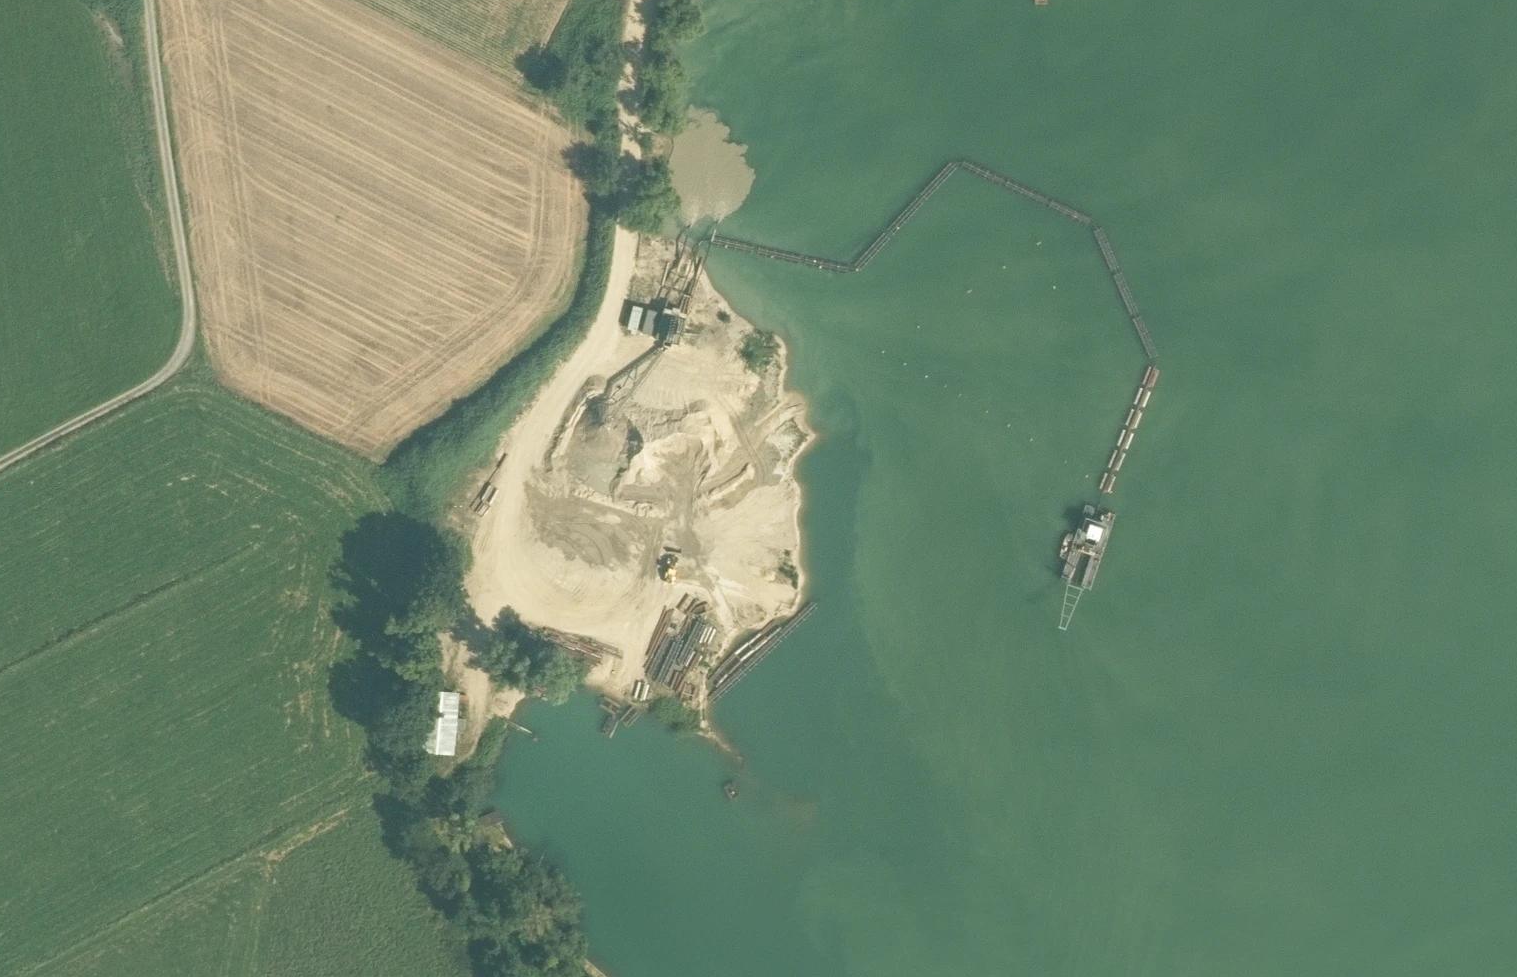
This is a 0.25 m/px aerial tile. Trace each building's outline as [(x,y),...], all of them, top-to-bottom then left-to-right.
[(650,332),(657,308),(633,301),(626,325),(650,332)]
